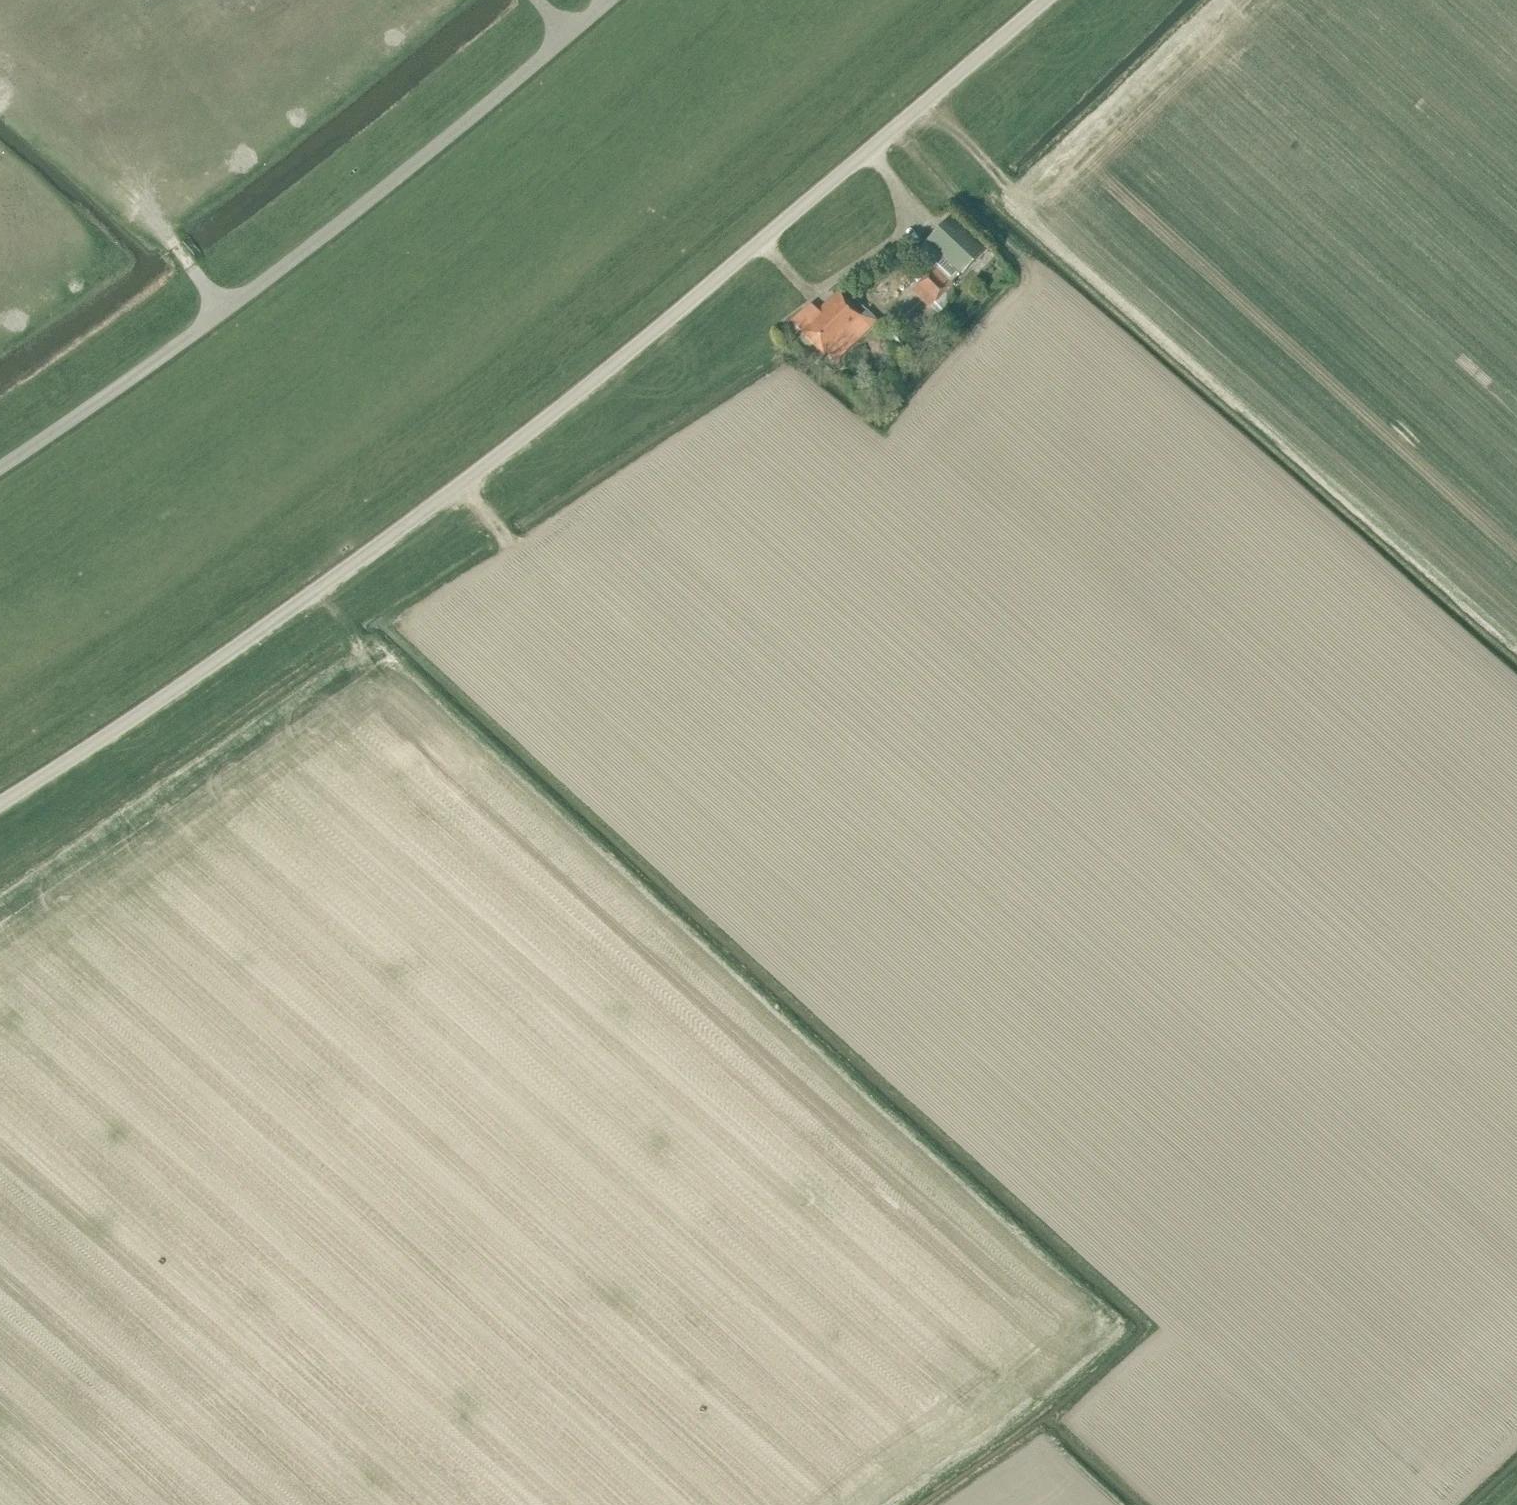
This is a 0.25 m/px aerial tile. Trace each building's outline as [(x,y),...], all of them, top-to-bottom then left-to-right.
[(950,215),(947,219),(925,242),(960,275),(986,248),(950,215)] [(941,312),(955,297),(948,290),(953,285),(932,267),(910,290),(927,307),(932,303),(941,312)] [(863,321),(835,292),(816,311),(810,306),(790,322),(823,356),(842,337),(844,340),(863,321)]
